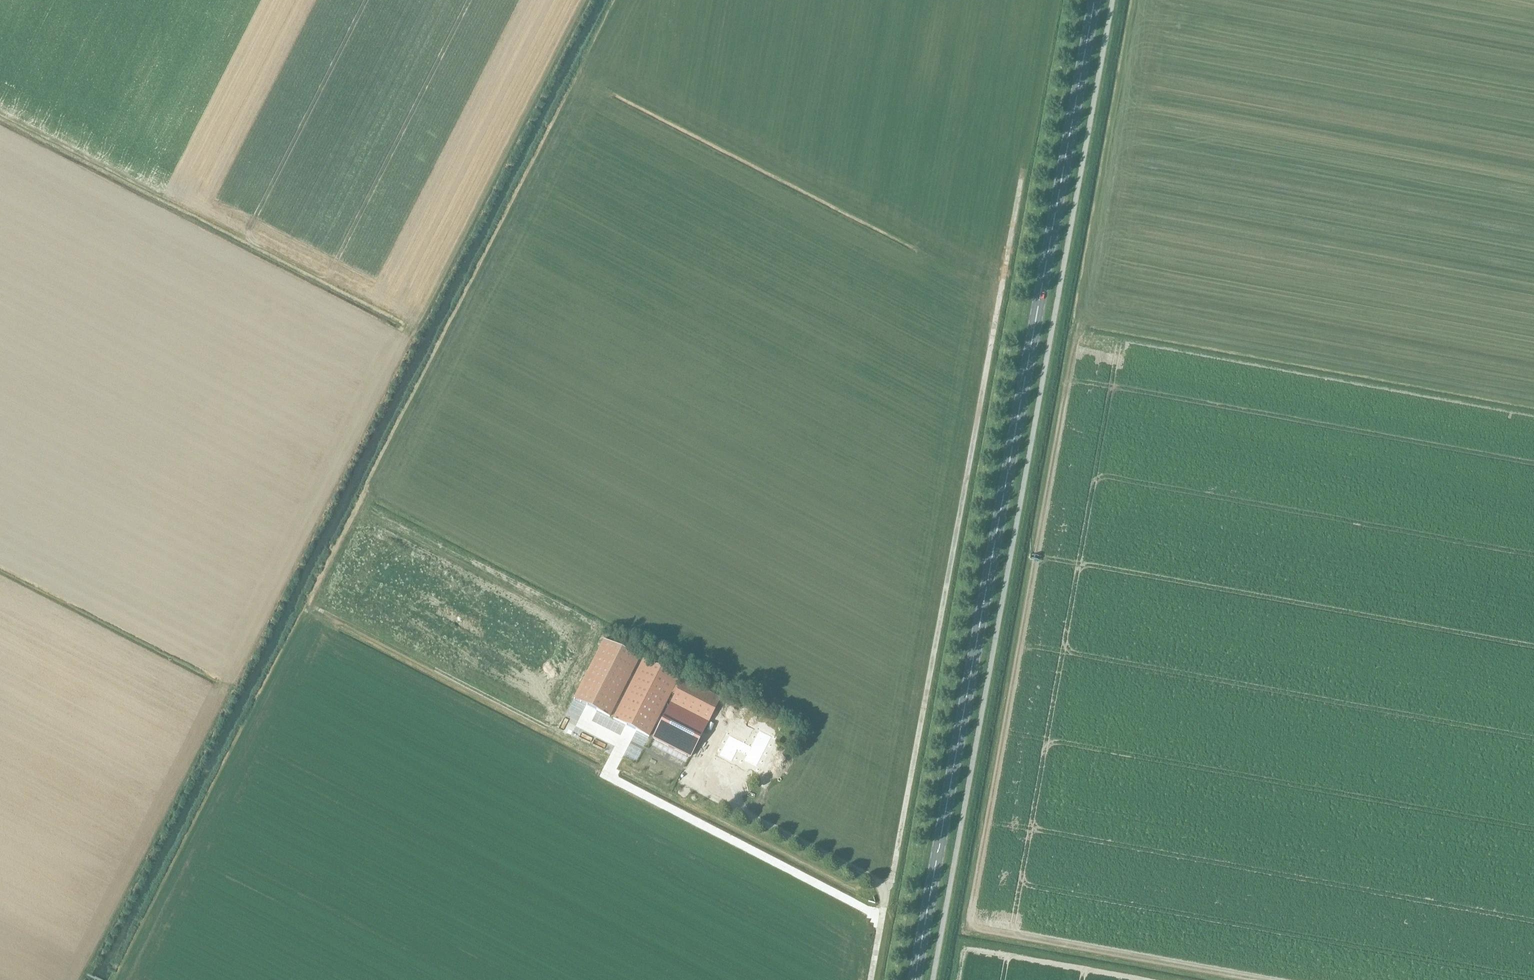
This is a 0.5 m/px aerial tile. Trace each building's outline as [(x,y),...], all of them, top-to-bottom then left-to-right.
[(639,658),(604,640),(574,699),(610,717),(639,658)] [(690,758),(707,723),(720,699),(683,680),(679,688),(675,686),(679,678),(643,660),(613,719),(649,737),(671,693),(675,695),(670,704),(653,739),(690,758)] [(730,735),(719,755),(732,761),(738,750),(747,755),(744,760),(745,761),(745,760),(756,766),(765,750),(772,737),(771,736),(771,737),(760,731),(759,730),(755,739),(755,741),(754,741),(753,743),(751,747),(742,742),(741,741),(730,736),(730,735)]
